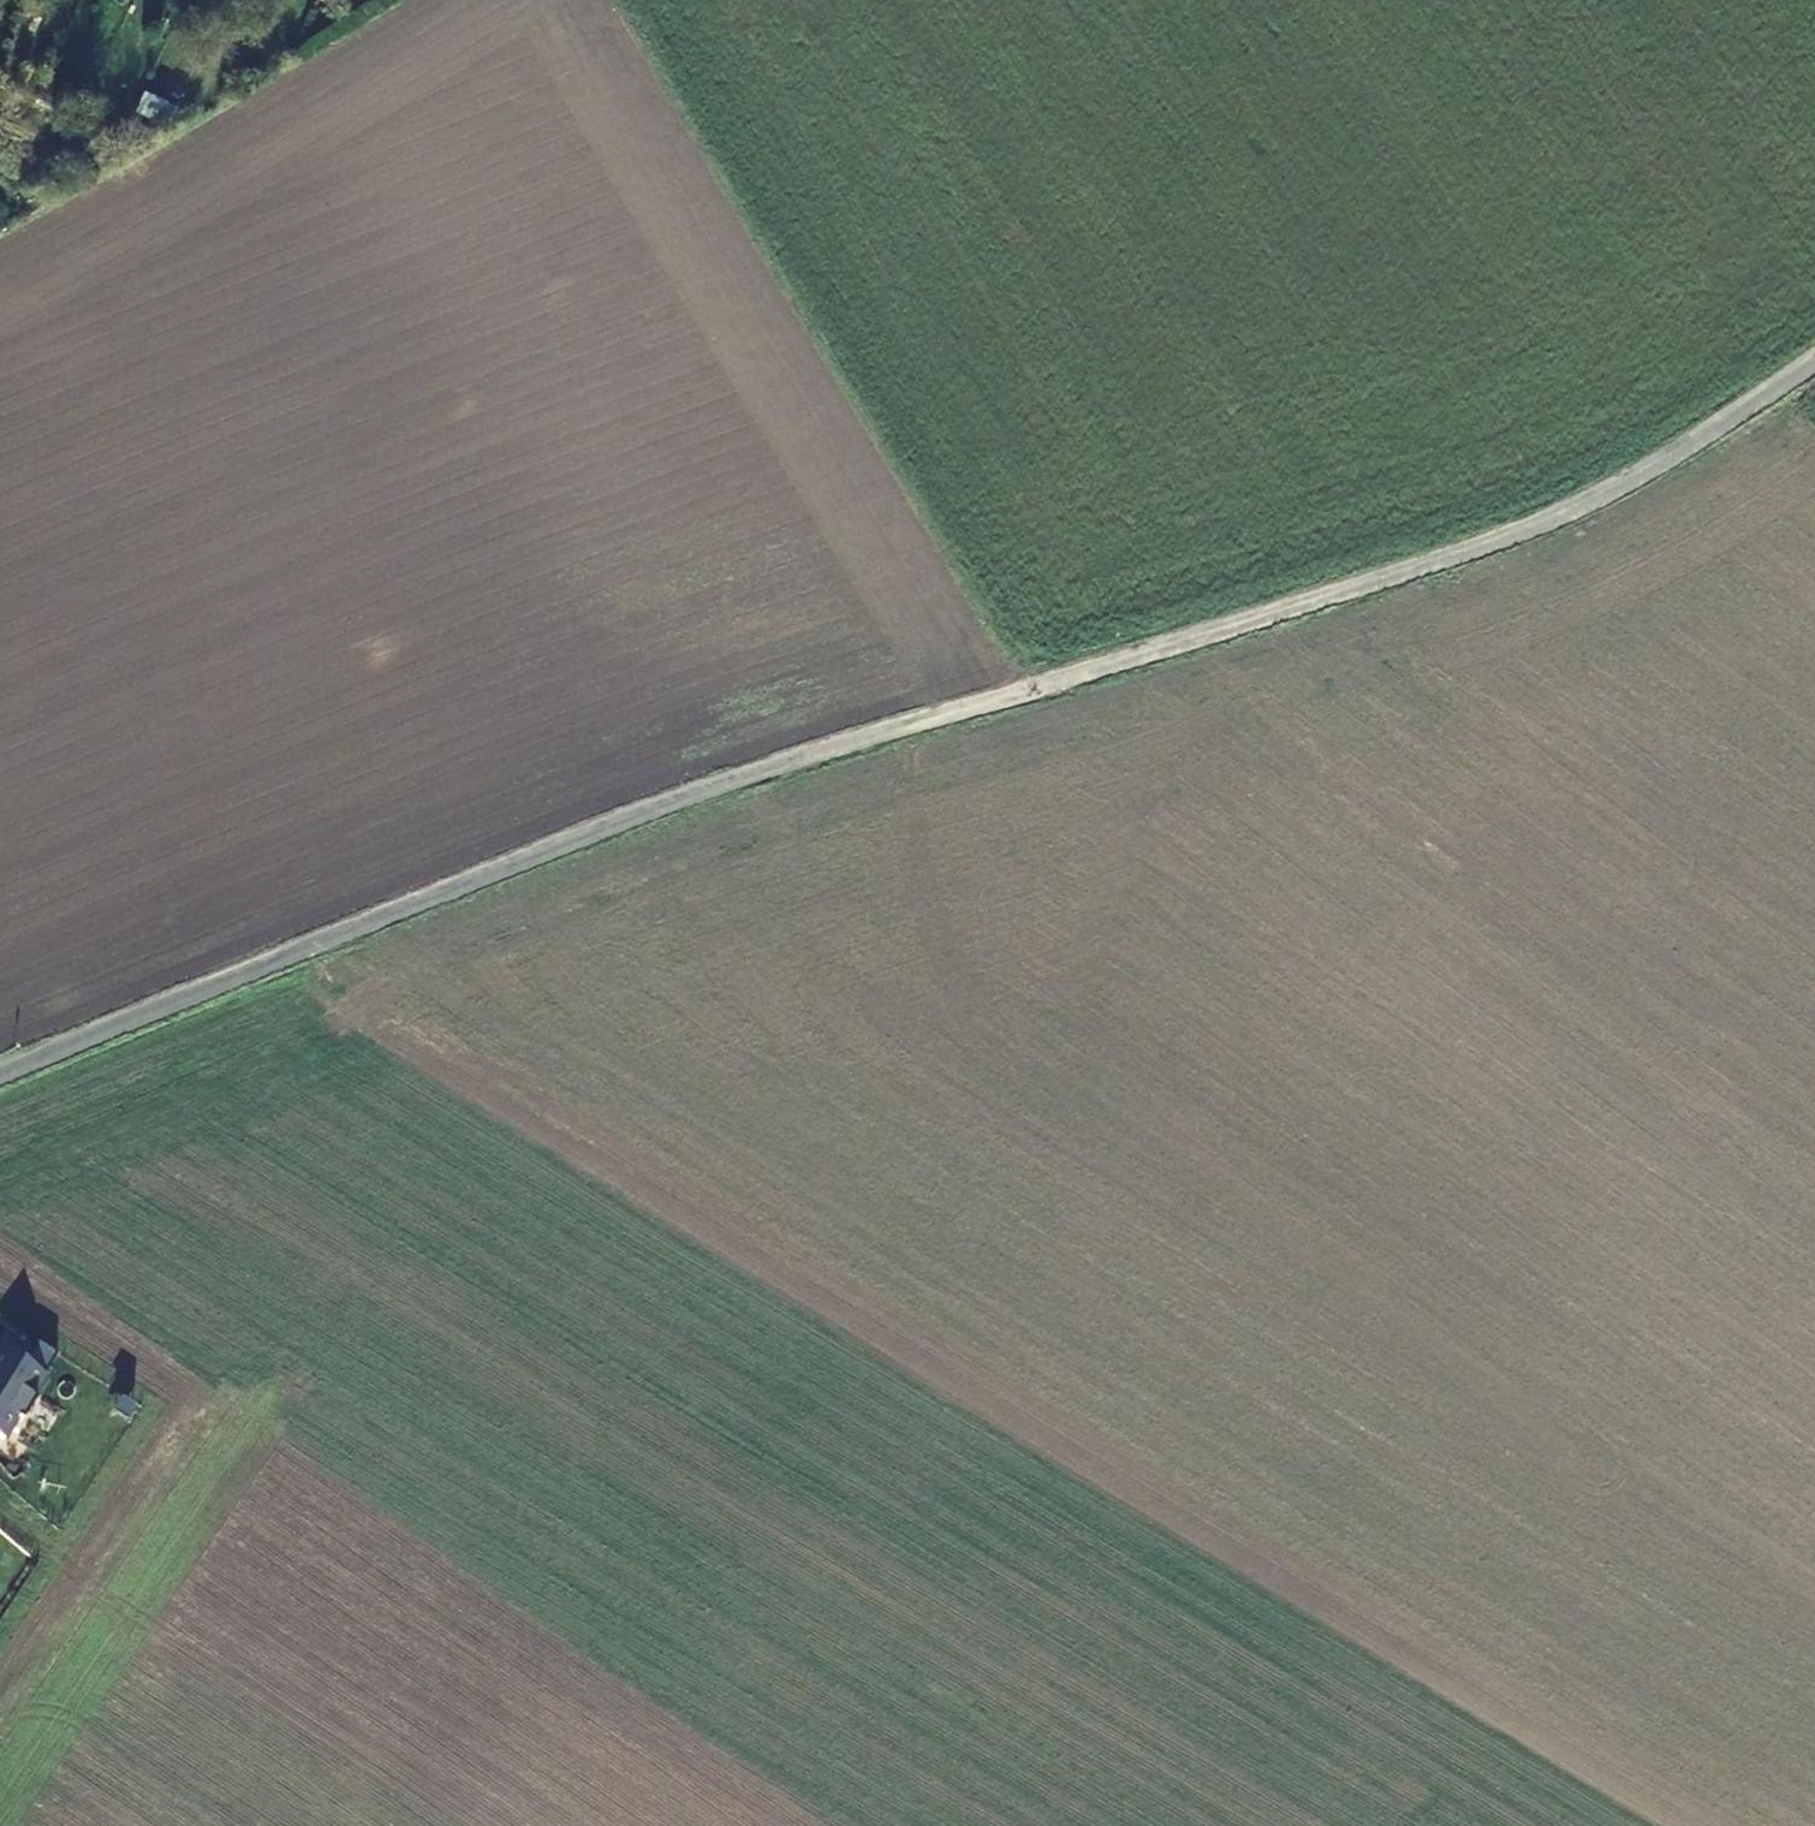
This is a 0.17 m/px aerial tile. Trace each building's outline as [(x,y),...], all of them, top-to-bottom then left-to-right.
[(0,1350),(0,1438),(5,1441),(33,1393),(33,1369),(0,1350)]
